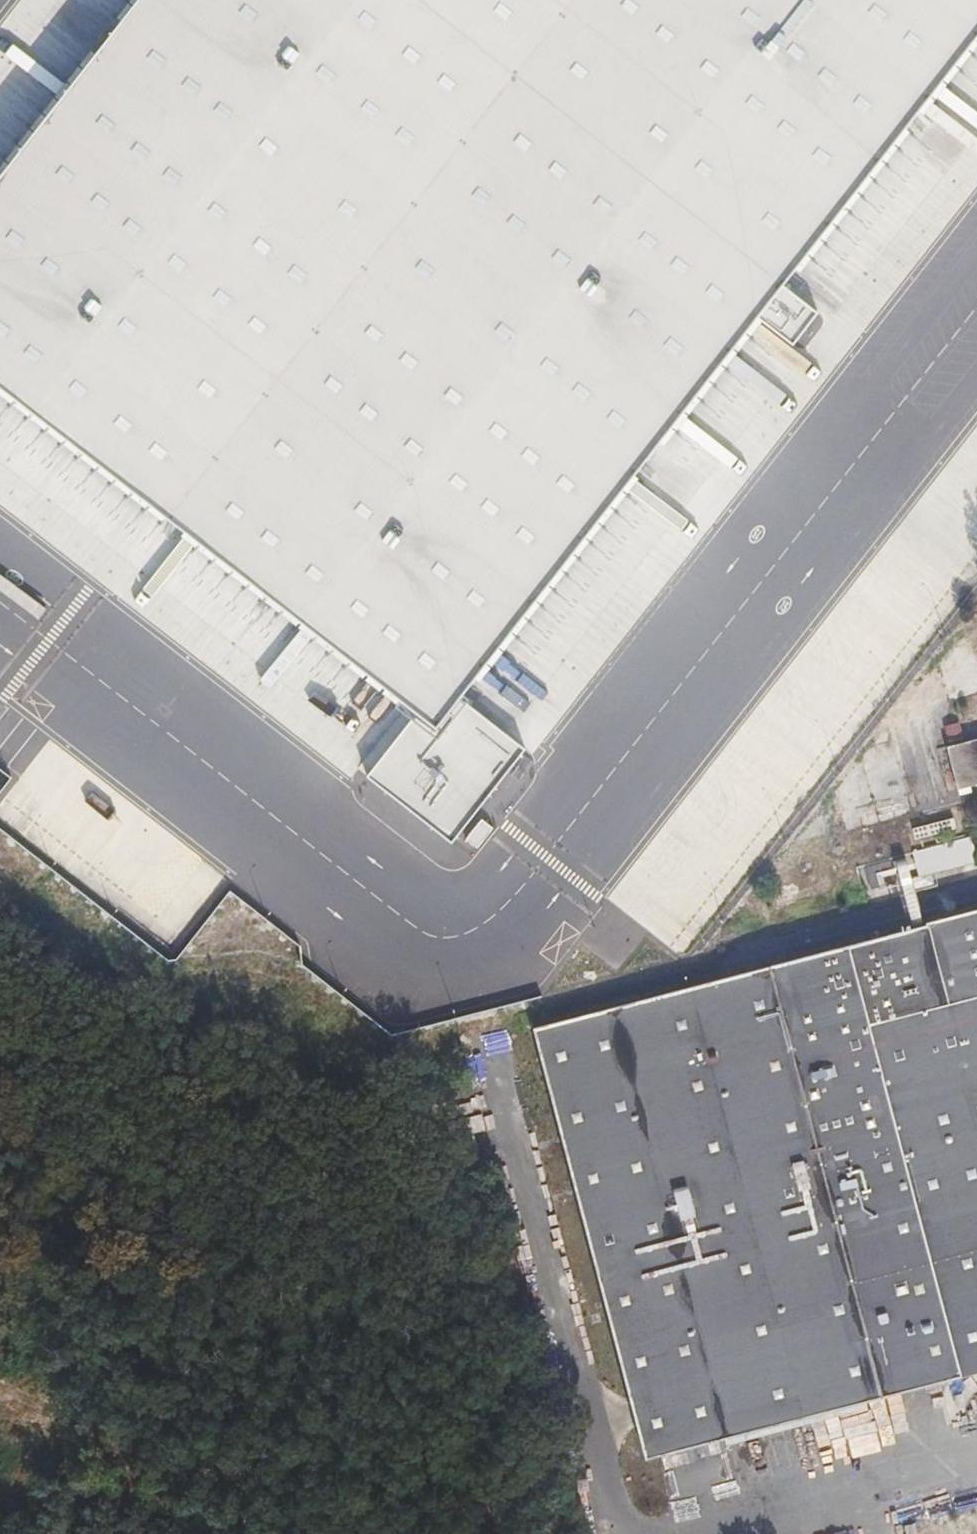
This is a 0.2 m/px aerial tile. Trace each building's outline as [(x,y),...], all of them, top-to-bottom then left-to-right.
[(0,176),(0,386),(420,712),(436,725),(458,698),(976,35),(976,0),(138,0),(0,176)] [(436,725),(420,712),(370,775),(451,839),(523,749),(458,698),(436,725)] [(957,785),(976,781),(976,735),(947,741),(957,785)] [(846,803),(843,792),(838,793),(841,804),(846,803)] [(919,877),(976,861),(976,859),(971,834),(912,850),(919,877)] [(534,1029),(646,1460),(976,1374),(976,914),(534,1029)]
